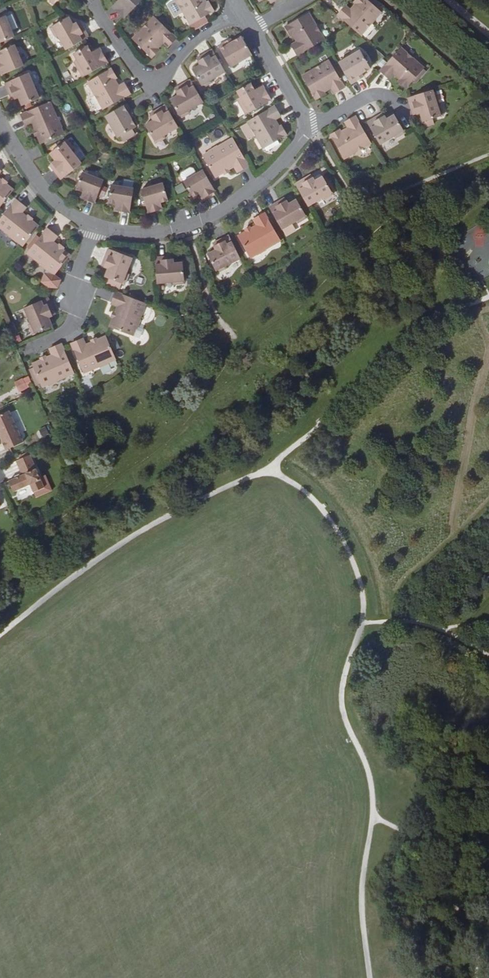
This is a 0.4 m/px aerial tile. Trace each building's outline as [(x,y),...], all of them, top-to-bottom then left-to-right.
[(124,19),(143,0),(119,0),(118,2),(120,4),(115,9),(124,19)] [(190,25),(214,11),(209,2),(207,3),(205,0),(176,0),(190,25)] [(338,15),(350,25),(361,36),(382,12),(369,0),(356,0),(354,2),(356,4),(351,9),(348,13),(343,9),(338,15)] [(4,15),(9,29),(16,26),(10,12),(4,15)] [(294,48),(298,55),(325,40),(309,12),(285,26),(291,36),(293,35),(297,41),(299,45),(294,48)] [(13,37),(9,29),(4,15),(3,14),(0,16),(0,43),(13,37)] [(171,44),(177,38),(154,16),(133,39),(152,58),(160,50),(158,49),(163,44),(166,40),(171,44)] [(67,50),(89,37),(82,25),(79,26),(77,23),(74,25),(69,17),(51,27),(56,36),(59,35),(67,50)] [(231,67),(252,54),(244,40),(242,37),(233,42),(228,45),(226,42),(219,46),(231,67)] [(15,42),(1,48),(4,56),(2,56),(4,60),(0,61),(0,70),(2,75),(25,65),(15,42)] [(84,77),(109,63),(101,51),(95,54),(93,51),(92,52),(88,46),(75,54),(78,60),(75,61),(84,77)] [(424,68),(401,47),(389,61),(380,71),(386,76),(391,71),(394,75),(399,80),(398,82),(406,89),(424,68)] [(211,80),(225,72),(213,50),(200,56),(202,59),(199,61),(201,65),(193,70),(203,88),(212,82),(211,80)] [(338,62),(351,84),(357,80),(356,77),(361,74),(370,68),(360,50),(338,62)] [(335,86),(338,92),(346,87),(329,60),(303,76),(317,100),(326,94),(325,92),(331,89),(335,86)] [(121,89),(119,85),(115,79),(117,78),(111,68),(88,82),(104,109),(131,93),(127,86),(121,89)] [(390,80),(394,75),(391,71),(386,76),(390,80)] [(19,97),(23,105),(39,98),(42,97),(39,88),(36,90),(29,73),(5,83),(11,96),(14,94),(16,98),(19,97)] [(189,111),(203,102),(190,80),(178,87),(180,90),(176,93),(178,96),(170,101),(181,118),(190,113),(189,111)] [(255,91),(251,83),(237,91),(241,98),(238,100),(246,115),(272,101),(265,89),(259,93),(257,89),(255,91)] [(438,107),(432,90),(408,98),(412,111),(415,110),(417,115),(420,114),(423,123),(443,116),(440,106),(438,107)] [(37,133),(40,142),(63,132),(60,126),(61,125),(57,116),(56,116),(50,100),(20,113),(25,125),(32,122),(35,128),(37,133)] [(131,110),(127,104),(106,116),(118,138),(136,127),(131,118),(127,112),(131,110)] [(179,128),(166,105),(153,112),(155,116),(152,117),(154,121),(146,125),(156,144),(165,138),(164,136),(179,128)] [(279,114),(275,106),(248,122),(263,149),(265,149),(278,141),(287,136),(282,126),(280,127),(276,121),(274,117),(279,114)] [(396,138),(405,132),(395,115),(387,119),(385,116),(380,118),(379,115),(367,122),(380,145),(394,136),(396,138)] [(344,159),(371,143),(356,116),(348,120),(351,126),(348,128),(341,132),(340,129),(330,135),(344,159)] [(236,173),(248,166),(232,138),(224,142),(216,146),(216,147),(201,156),(214,177),(223,172),(227,170),(232,167),(236,173)] [(61,179),(81,163),(70,149),(72,146),(67,140),(50,152),(55,159),(52,161),(55,165),(52,167),(61,179)] [(278,141),(265,149),(267,152),(280,145),(278,141)] [(203,198),(215,191),(202,169),(186,179),(184,176),(177,180),(187,198),(195,194),(197,198),(201,195),(203,198)] [(94,202),(103,179),(82,171),(74,189),(82,192),(81,194),(84,196),(83,198),(94,202)] [(295,184),(308,206),(322,197),(324,200),(333,194),(323,176),(315,181),(313,177),(309,180),(307,176),(295,184)] [(11,190),(4,183),(0,180),(0,204),(11,190)] [(129,212),(134,188),(111,184),(108,203),(116,204),(116,207),(119,207),(119,210),(129,212)] [(166,208),(175,206),(171,188),(170,185),(161,187),(162,190),(157,192),(144,196),(151,220),(164,216),(163,213),(167,212),(166,208)] [(283,203),(281,200),(269,207),(282,229),(297,221),(298,223),(307,217),(296,199),(289,204),(287,201),(283,203)] [(17,251),(33,231),(25,225),(21,222),(16,218),(21,212),(10,203),(0,216),(0,237),(3,239),(2,240),(11,247),(11,246),(17,251)] [(268,255),(284,245),(267,217),(256,224),(260,230),(254,233),(249,236),(241,241),(253,262),(268,254),(268,255)] [(43,276),(49,281),(65,261),(57,255),(53,252),(48,248),(53,242),(42,234),(35,243),(32,241),(22,253),(25,255),(22,259),(36,270),(35,271),(43,277),(43,276)] [(228,273),(244,265),(233,242),(221,248),(222,251),(218,253),(220,257),(212,261),(222,280),(230,276),(228,273)] [(132,255),(108,245),(104,258),(107,259),(105,263),(110,265),(106,274),(107,275),(105,280),(120,286),(122,281),(125,282),(128,274),(125,273),(132,255)] [(154,259),(156,285),(169,284),(174,284),(174,287),(183,287),(181,265),(173,265),(173,261),(168,262),(168,258),(154,259)] [(148,312),(150,305),(127,296),(124,305),(121,311),(119,316),(112,314),(107,326),(138,338),(144,322),(148,312)] [(48,311),(51,309),(46,297),(22,307),(30,325),(27,326),(30,334),(50,325),(46,316),(50,315),(48,311)] [(108,363),(115,359),(105,337),(97,341),(92,343),(84,346),(81,339),(69,344),(82,374),(98,367),(99,368),(108,364),(108,363)] [(66,375),(73,373),(62,347),(60,343),(48,349),(51,355),(45,358),(40,360),(31,364),(41,386),(57,380),(57,381),(67,376),(66,375)] [(14,381),(19,392),(33,386),(28,375),(14,381)] [(0,433),(7,450),(24,442),(10,411),(0,415),(0,427),(2,432),(0,433)] [(23,475),(9,481),(14,491),(31,484),(34,491),(44,487),(30,455),(28,456),(19,460),(16,461),(23,475)]
